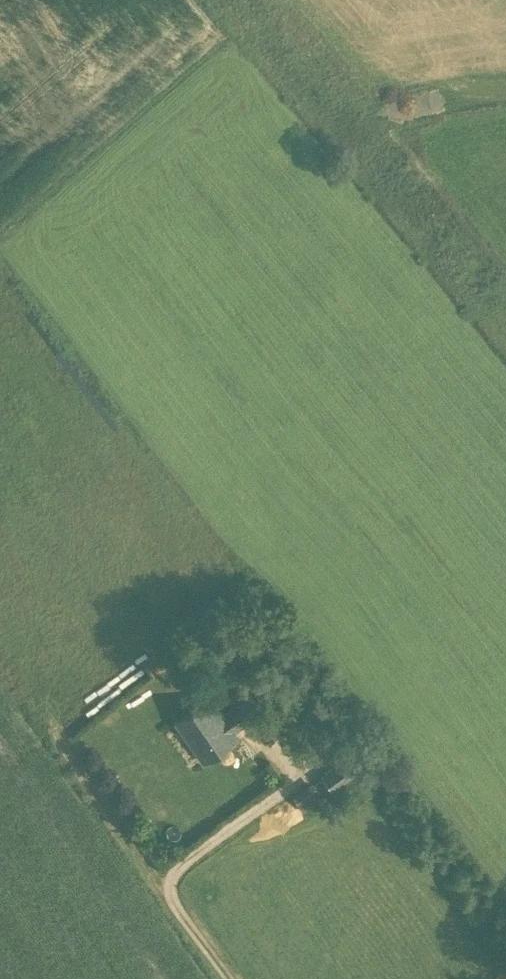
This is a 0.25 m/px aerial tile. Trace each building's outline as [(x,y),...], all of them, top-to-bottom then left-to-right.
[(245,700),(222,715),(210,697),(175,721),(203,761),(238,737),(234,731),(256,716),(245,700)] [(326,772),(339,788),(364,767),(351,752),(326,772)] [(312,780),(292,795),(303,810),(323,795),(312,780)]
